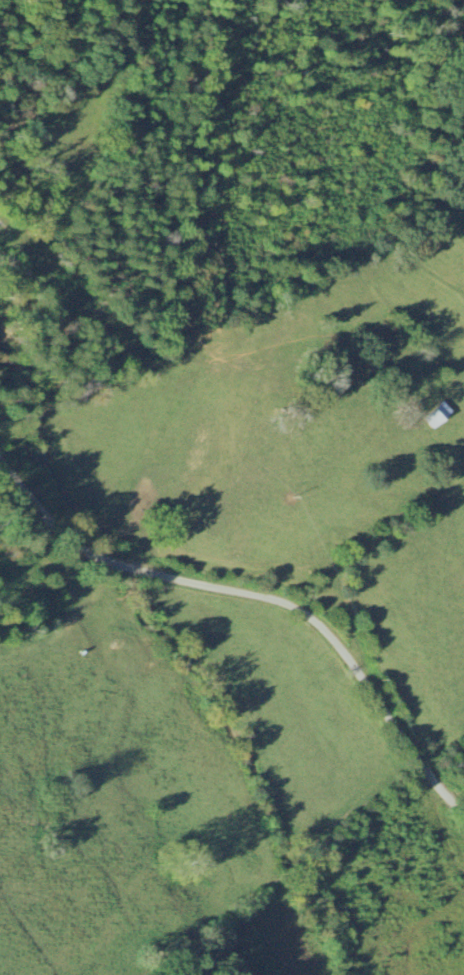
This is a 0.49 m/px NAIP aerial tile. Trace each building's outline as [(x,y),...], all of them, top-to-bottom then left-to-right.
[(422,419),(431,430),(450,412),(441,402),(422,419)]
